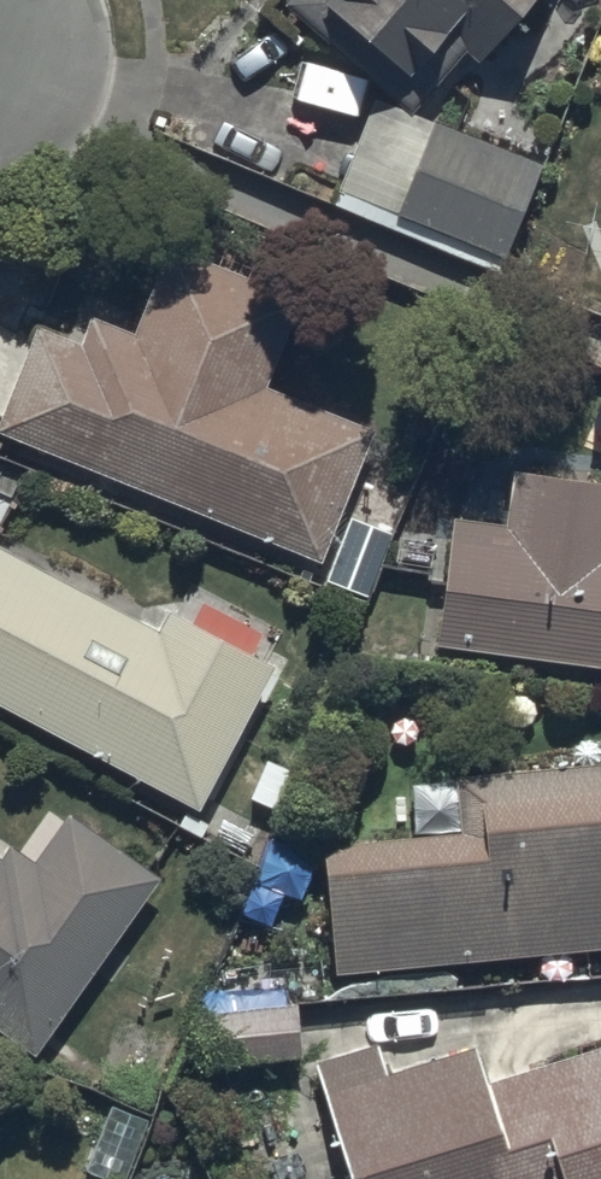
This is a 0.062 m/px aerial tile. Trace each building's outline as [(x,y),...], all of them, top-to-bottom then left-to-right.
[(415,108),(469,47),(483,61),(533,0),(290,0),(415,108)] [(542,165),(430,117),(394,202),(506,249),(542,165)] [(0,414),(0,427),(320,555),(372,425),(268,384),(305,293),(171,240),(136,327),(91,310),(80,337),(38,320),(0,414)] [(453,511),(439,638),(600,663),(600,476),(510,465),(500,522),(453,511)] [(199,807),(277,659),(171,607),(158,628),(0,542),(0,700),(199,807)] [(334,970),(600,946),(600,755),(450,769),(455,826),(322,838),(334,970)] [(34,1055),(160,874),(68,811),(36,857),(13,842),(1,855),(0,854),(0,1030),(34,1055)] [(196,1007),(200,1064),(300,1055),(295,998),(196,1007)] [(316,1059),(354,1178),(600,1178),(600,1040),(487,1075),(476,1040),(386,1068),(377,1040),(316,1059)]
